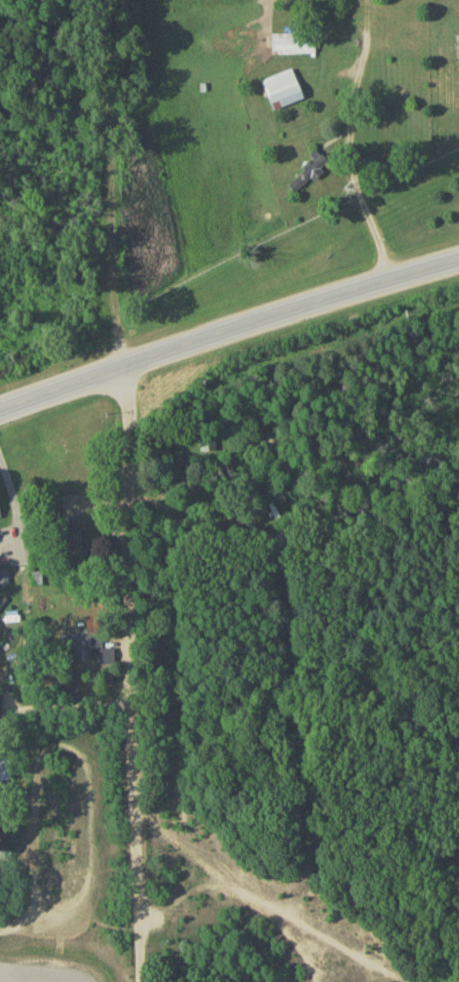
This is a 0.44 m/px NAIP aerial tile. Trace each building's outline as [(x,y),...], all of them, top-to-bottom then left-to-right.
[(317,58),(317,37),(273,37),(273,58),(317,58)] [(274,115),(306,103),(294,73),(263,84),(274,115)] [(308,161),(314,167),(289,189),(299,200),(332,170),(317,153),(308,161)] [(82,569),(87,535),(70,533),(65,567),(82,569)] [(10,571),(0,571),(0,589),(10,589),(10,571)] [(1,635),(0,646),(13,647),(14,636),(29,638),(30,628),(0,625),(0,635),(1,635)] [(93,666),(93,633),(76,633),(76,666),(93,666)] [(10,764),(0,764),(0,785),(10,785),(10,764)] [(12,855),(0,855),(0,864),(13,864),(12,855)]
